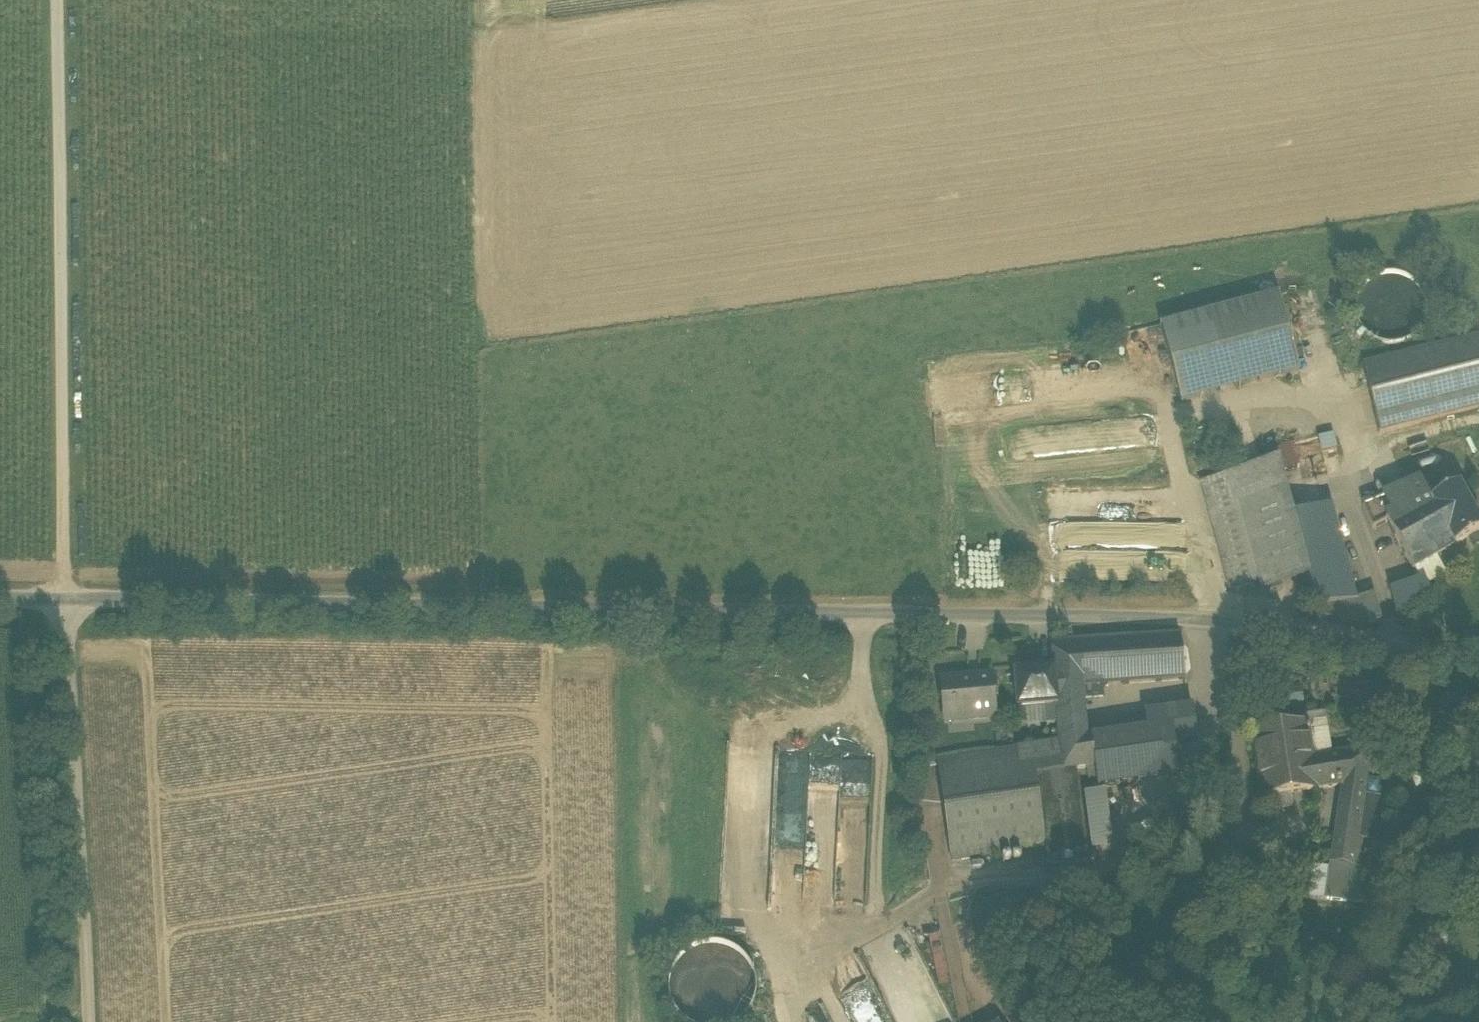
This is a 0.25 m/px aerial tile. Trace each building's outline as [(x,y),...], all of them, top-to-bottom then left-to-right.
[(1384,344),(1398,344),(1411,338),(1421,328),(1426,315),(1427,301),(1421,288),(1411,278),(1398,273),(1384,273),(1371,278),(1361,288),(1356,301),(1356,315),(1361,328),(1371,338),(1384,344)] [(1161,325),(1181,403),(1299,372),(1279,295),(1161,325)] [(1380,432),(1478,407),(1478,335),(1363,364),(1380,432)] [(1262,451),(1269,473),(1300,465),(1294,442),(1262,451)] [(1278,458),(1232,472),(1238,494),(1271,484),(1276,500),(1289,497),(1278,458)] [(1230,587),(1259,580),(1238,494),(1232,472),(1202,480),(1230,587)] [(1364,504),(1374,526),(1391,518),(1392,519),(1430,498),(1420,480),(1364,504)] [(1415,567),(1478,531),(1478,519),(1459,482),(1430,498),(1392,519),(1389,521),(1415,567)] [(1319,614),(1363,625),(1356,598),(1331,502),(1293,512),(1289,497),(1276,500),(1271,484),(1238,494),(1259,580),(1261,589),(1263,589),(1296,580),(1302,602),(1316,606),(1319,614)] [(1390,587),(1399,613),(1436,601),(1424,575),(1390,587)] [(1375,592),(1356,598),(1363,625),(1382,618),(1375,592)] [(1054,669),(1055,685),(1083,683),(1103,682),(1186,677),(1181,633),(1052,641),(1054,669)] [(1046,706),(1047,723),(1058,722),(1055,685),(1054,669),(1015,672),(1018,708),(1046,706)] [(974,714),(974,718),(995,716),(991,674),(942,678),(946,716),(974,714)] [(1083,683),(1084,696),(1104,695),(1103,682),(1083,683)] [(1084,696),(1083,683),(1055,685),(1058,722),(1059,725),(1086,721),(1084,696)] [(1145,711),(1147,728),(1173,724),(1175,741),(1197,738),(1193,704),(1145,711)] [(1086,721),(1059,725),(1060,740),(1088,736),(1086,721)] [(1287,790),(1317,786),(1313,758),(1307,722),(1253,731),(1263,794),(1287,790)] [(1179,774),(1175,741),(1173,724),(1147,728),(1090,735),(1095,764),(1096,764),(1097,775),(1099,785),(1179,774)] [(1088,765),(1095,764),(1090,735),(1088,736),(1060,740),(1060,743),(1062,769),(1076,767),(1088,765)] [(1087,848),(1076,767),(1062,769),(1060,743),(939,759),(952,856),(1045,844),(1047,854),(1087,848)] [(1369,749),(1313,758),(1317,786),(1345,782),(1332,860),(1332,865),(1328,890),(1328,896),(1347,898),(1354,851),(1360,852),(1362,836),(1356,835),(1363,792),(1369,751),(1369,749)] [(843,794),(870,792),(868,758),(841,760),(843,794)] [(1088,765),(1089,776),(1097,775),(1096,764),(1095,764),(1088,765)] [(1084,790),(1092,848),(1101,847),(1113,839),(1106,787),(1084,790)] [(1263,794),(1266,808),(1290,805),(1287,790),(1263,794)] [(1362,836),(1378,838),(1384,795),(1363,792),(1356,835),(1362,836)] [(1314,888),(1328,890),(1332,865),(1317,862),(1314,888)] [(918,1002),(934,996),(909,933),(862,952),(883,1004),(838,1021),(926,1021),(918,1002)] [(714,941),(697,944),(682,953),(672,967),(668,983),(671,1000),(680,1015),(689,1021),(734,1021),(742,1017),(752,1003),(756,987),(753,970),(744,955),(730,945),(714,941)] [(815,1021),(830,1021),(820,998),(807,1003),(815,1021)]
